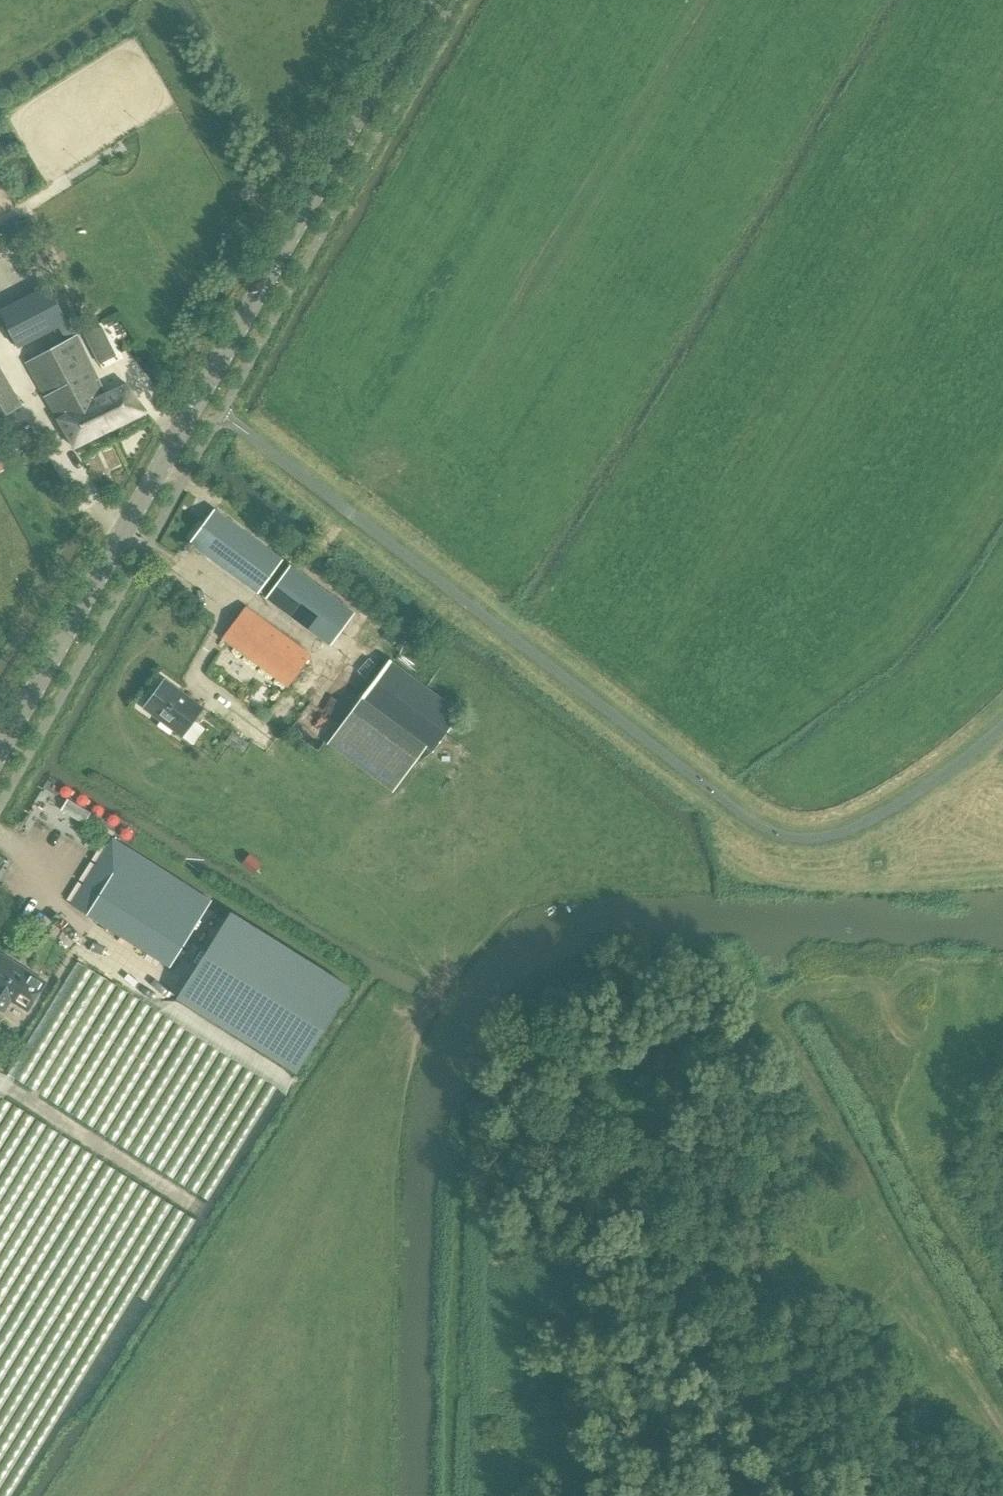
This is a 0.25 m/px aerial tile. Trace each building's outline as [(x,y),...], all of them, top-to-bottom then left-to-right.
[(67,322),(48,285),(0,309),(0,314),(17,348),(67,322)] [(100,363),(117,355),(102,326),(86,334),(100,363)] [(97,380),(100,379),(75,335),(25,363),(73,448),(109,430),(93,400),(105,394),(97,380)] [(21,406),(0,370),(0,418),(21,406)] [(109,430),(147,411),(128,383),(105,394),(93,400),(109,430)] [(258,591),(281,560),(214,511),(191,542),(258,591)] [(331,644),(355,611),(289,564),(265,597),(331,644)] [(310,655),(246,607),(224,638),(288,685),(310,655)] [(463,714),(389,660),(361,697),(427,746),(436,752),(463,714)] [(181,736),(203,707),(166,679),(144,708),(181,736)] [(393,793),(427,746),(361,697),(326,744),(393,793)] [(83,822),(90,811),(68,798),(61,809),(83,822)] [(169,966),(195,925),(211,900),(112,837),(71,904),(88,915),(169,966)] [(231,913),(178,998),(296,1072),(349,987),(231,913)] [(45,983),(0,954),(0,1010),(3,1012),(11,999),(28,1010),(45,983)]
